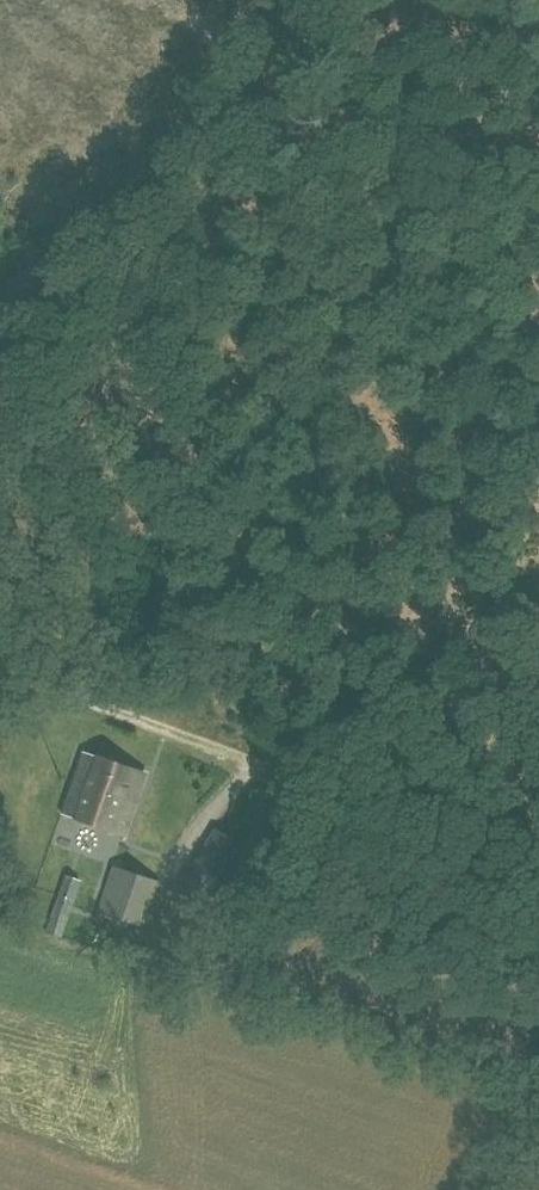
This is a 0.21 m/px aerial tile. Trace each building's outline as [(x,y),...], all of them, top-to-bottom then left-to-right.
[(122,835),(142,774),(109,763),(81,754),(60,814),(122,835)] [(239,847),(212,832),(178,893),(204,908),(239,847)] [(142,928),(157,881),(112,866),(96,913),(142,928)] [(61,937),(80,881),(63,875),(43,931),(61,937)]
